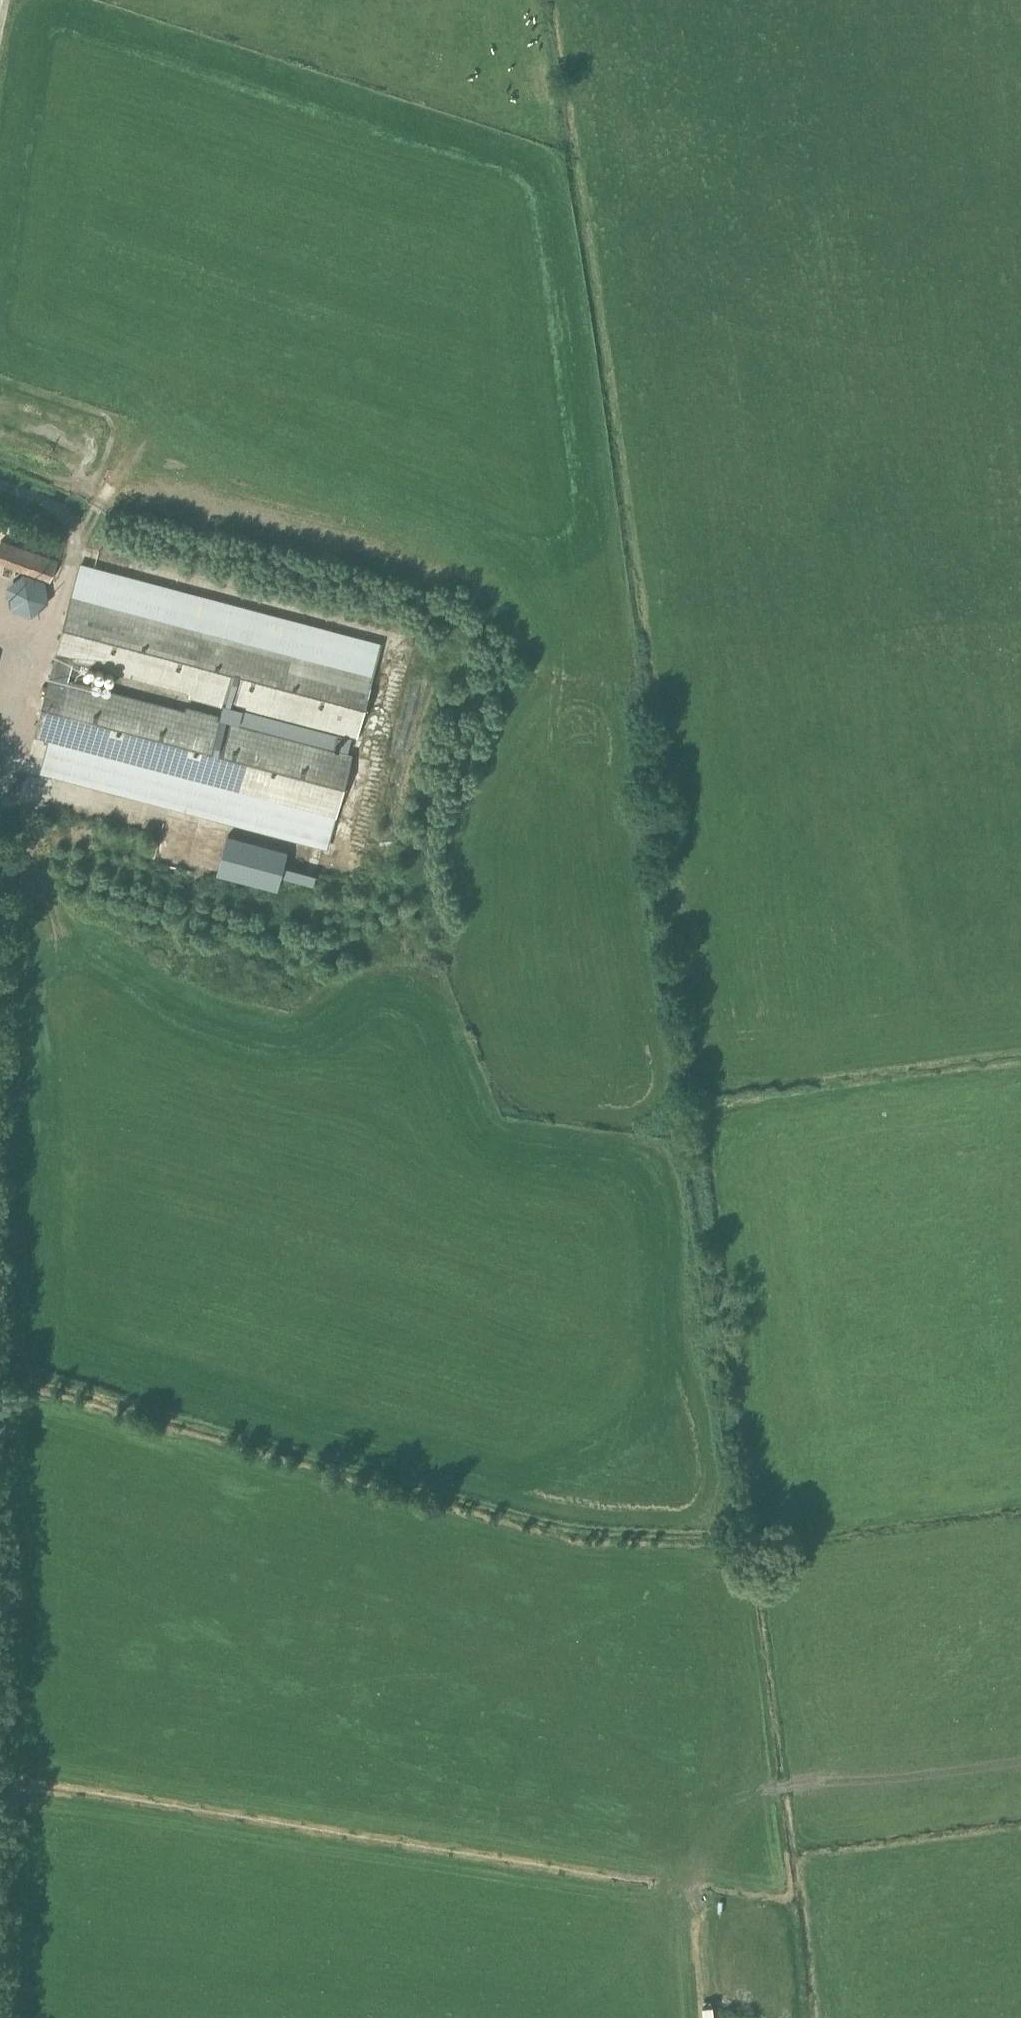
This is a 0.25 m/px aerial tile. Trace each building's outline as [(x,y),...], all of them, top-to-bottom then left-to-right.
[(58,560),(1,540),(0,543),(0,564),(50,582),(58,560)] [(375,677),(380,658),(89,582),(84,602),(71,598),(35,738),(47,741),(42,761),(333,836),(339,817),(340,817),(355,756),(69,681),(74,662),(360,736),(376,678),(375,677)] [(228,835),(218,874),(276,889),(279,876),(313,885),(316,875),(282,866),(286,850),(228,835)]
